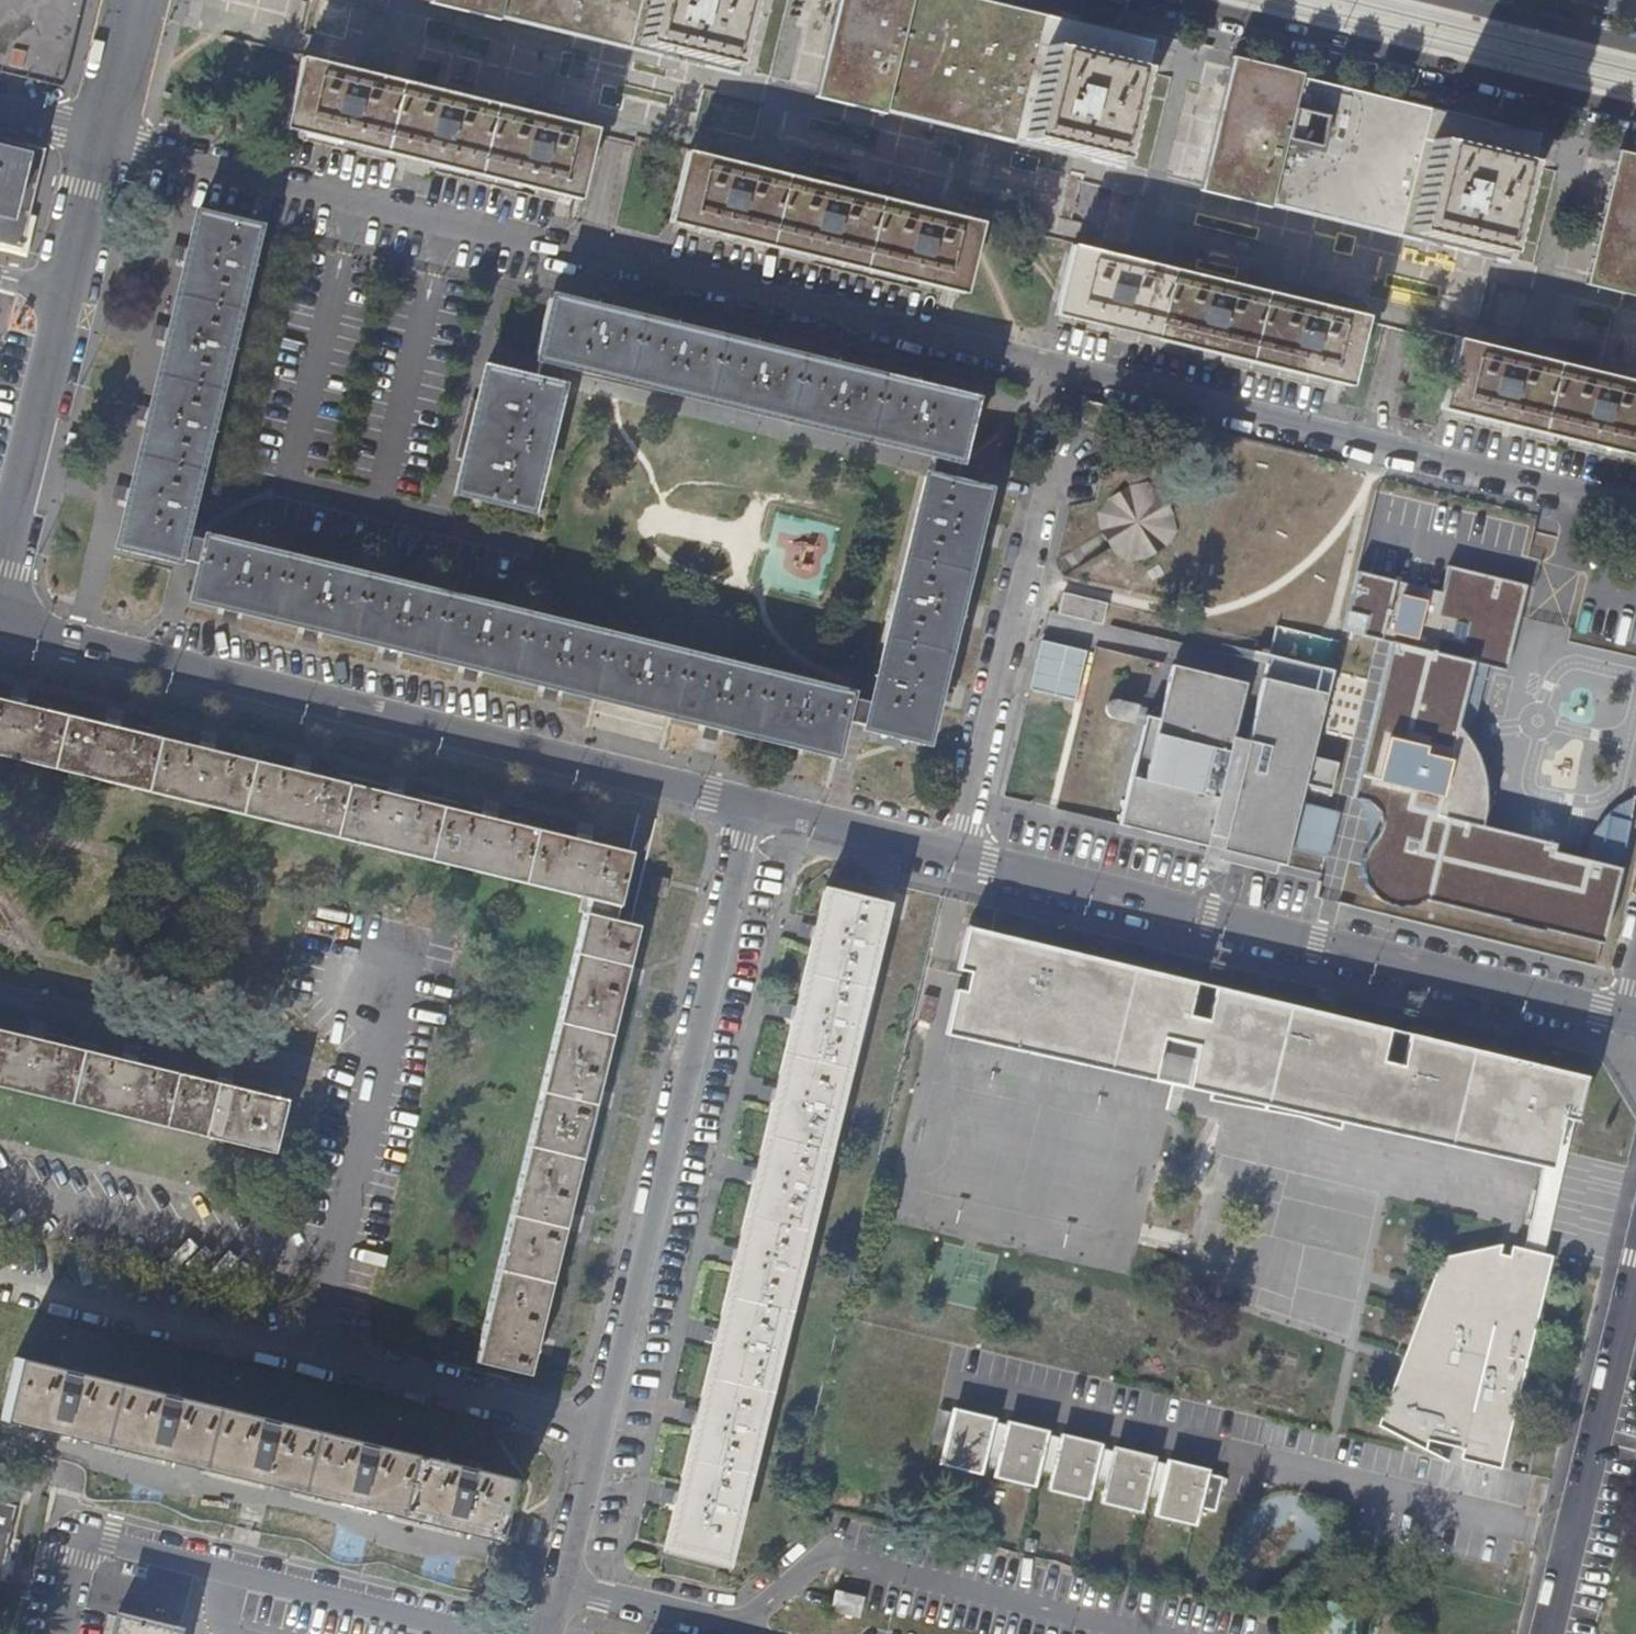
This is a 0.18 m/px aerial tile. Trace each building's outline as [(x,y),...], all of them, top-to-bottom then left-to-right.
[(61,89),(82,0),(0,0),(0,74),(61,89)] [(506,12),(641,45),(674,52),(731,66),(742,22),(746,0),(456,0),(506,12)] [(1140,65),(1076,49),(956,21),(866,0),(864,0),(841,92),(858,95),(1004,131),(1115,158),(1140,65)] [(586,131),(447,97),(304,63),(289,124),(389,148),(571,191),(586,131)] [(1503,252),(1525,158),(1456,141),(1324,110),(1248,92),(1226,186),(1256,193),(1390,224),(1503,252)] [(43,151),(0,140),(0,244),(19,249),(36,180),(43,151)] [(956,285),(971,224),(930,214),(690,157),(675,218),(956,285)] [(1633,184),(1626,214),(1610,277),(1635,283),(1635,185),(1633,184)] [(802,687),(709,664),(702,662),(684,657),(479,607),(205,539),(204,542),(203,550),(179,545),(181,537),(188,502),(255,232),(198,218),(118,545),(198,566),(191,598),(536,682),(832,755),(840,723),(877,731),(922,743),(942,659),(963,574),(983,491),(951,483),(970,400),(853,372),(744,344),(552,298),(537,356),(539,356),(532,381),(484,368),(454,491),(527,509),(557,387),(555,386),(547,384),(553,360),(561,362),(933,455),(941,457),(936,480),(928,477),(926,477),(869,704),(867,712),(844,707),(846,699),(846,697),(802,687)] [(1358,318),(1254,293),(1145,267),(1072,250),(1058,310),(1155,333),(1344,378),(1358,318)] [(384,279),(387,266),(369,262),(366,275),(384,279)] [(1555,366),(1461,343),(1447,403),(1493,414),(1635,449),(1635,386),(1555,366)] [(555,386),(561,362),(553,360),(547,384),(555,386)] [(936,480),(941,457),(933,455),(928,477),(936,480)] [(1178,531),(1174,512),(1172,506),(1163,493),(1148,483),(1130,486),(1112,498),(1103,508),(1101,514),(1102,529),(1108,540),(1111,545),(1115,551),(1123,557),(1127,560),(1146,558),(1168,544),(1178,531)] [(203,550),(204,542),(181,537),(179,545),(203,550)] [(1443,591),(1358,571),(1345,628),(1380,639),(1397,642),(1355,797),(1364,799),(1373,803),(1381,815),(1383,823),(1380,836),(1373,847),(1367,856),(1365,869),(1369,888),(1379,900),(1395,906),(1413,907),(1426,899),(1602,943),(1621,868),(1582,859),(1557,853),(1558,845),(1485,825),(1489,808),(1489,788),(1487,769),(1478,746),(1462,728),(1477,662),(1505,669),(1527,585),(1449,566),(1443,591)] [(1108,629),(1112,608),(1068,596),(1063,618),(1108,629)] [(1076,705),(1088,657),(1043,647),(1032,694),(1076,705)] [(1285,868),(1306,787),(1333,794),(1339,764),(1313,758),(1334,672),(1268,657),(1248,743),(1232,739),(1245,685),(1171,667),(1158,720),(1145,718),(1130,779),(1118,827),(1160,837),(1237,856),(1285,868)] [(25,706),(28,685),(14,682),(9,701),(25,706)] [(197,748),(117,728),(103,725),(67,716),(25,706),(9,701),(0,699),(0,755),(21,761),(117,785),(225,811),(308,831),(413,857),(507,880),(587,899),(570,968),(555,1028),(536,1107),(521,1168),(508,1223),(491,1292),(474,1363),(528,1376),(534,1349),(537,1335),(548,1288),(564,1227),(567,1215),(582,1153),(594,1105),(597,1090),(605,1062),(625,983),(629,968),(638,927),(614,922),(630,855),(589,844),(573,839),(537,831),(492,820),(478,817),(439,807),(401,798),(385,794),(347,785),(307,774),(292,771),(213,752),(197,748)] [(867,712),(869,704),(846,699),(844,707),(867,712)] [(117,728),(122,709),(107,705),(103,725),(117,728)] [(213,752),(216,732),(202,729),(197,748),(213,752)] [(307,774),(311,755),(296,751),(292,771),(307,774)] [(401,798),(406,778),(390,774),(385,794),(401,798)] [(492,820),(497,800),(483,797),(478,817),(492,820)] [(1635,800),(1635,797),(1619,803),(1604,816),(1590,837),(1582,859),(1621,868),(1635,800)] [(589,844),(594,826),(577,821),(573,839),(589,844)] [(753,1442),(764,1395),(767,1380),(773,1357),(782,1321),(797,1258),(813,1195),(828,1130),(844,1067),(858,1009),(870,958),(872,952),(882,908),(855,901),(824,894),(817,923),(815,929),(799,996),(780,1074),(765,1136),(749,1203),(733,1268),(720,1323),(712,1356),(709,1366),(699,1412),(687,1458),(675,1507),(665,1548),(689,1553),(724,1561),(730,1535),(741,1490),(753,1442)] [(970,974),(966,993),(960,991),(955,991),(955,994),(953,1000),(949,1020),(944,1036),(951,1037),(970,1041),(1008,1049),(1062,1062),(1111,1072),(1178,1087),(1241,1101),(1317,1117),(1396,1135),(1465,1150),(1550,1169),(1555,1147),(1562,1119),(1575,1122),(1580,1103),(1586,1077),(1564,1072),(1496,1055),(1426,1040),(1363,1023),(1295,1007),(1246,995),(1178,978),(1128,967),(1068,953),(1009,937),(987,933),(980,931),(967,928),(960,957),(957,971),(966,973),(970,974)] [(642,986),(645,971),(629,968),(625,983),(642,986)] [(45,1042),(49,1025),(32,1021),(28,1038),(45,1042)] [(0,1031),(0,1087),(100,1112),(273,1153),(286,1101),(231,1089),(215,1084),(152,1069),(138,1065),(122,1061),(74,1050),(45,1042),(28,1038),(0,1031)] [(138,1065),(142,1048),(126,1044),(122,1061),(138,1065)] [(231,1089),(235,1071),(220,1067),(215,1084),(231,1089)] [(611,1110),(616,1094),(597,1090),(594,1105),(611,1110)] [(1550,1245),(1565,1178),(1545,1174),(1530,1240),(1550,1245)] [(582,1232),(585,1218),(567,1215),(564,1227),(582,1232)] [(1511,1424),(1526,1366),(1539,1311),(1551,1258),(1530,1254),(1511,1250),(1509,1259),(1499,1257),(1501,1248),(1474,1254),(1449,1259),(1449,1261),(1441,1263),(1426,1303),(1412,1341),(1400,1376),(1382,1421),(1379,1430),(1406,1445),(1425,1455),(1427,1445),(1446,1449),(1462,1453),(1460,1463),(1485,1469),(1501,1472),(1511,1424)] [(552,1354),(555,1340),(537,1335),(534,1349),(552,1354)] [(394,1451),(276,1422),(163,1395),(65,1371),(16,1359),(2,1415),(105,1440),(212,1465),(306,1488),(397,1510),(474,1529),(494,1534),(508,1479),(394,1451)] [(981,1472),(994,1418),(956,1409),(944,1463),(981,1472)] [(1035,1486),(1047,1431),(1010,1423),(997,1477),(1035,1486)] [(1088,1499),(1101,1445),(1063,1436),(1051,1490),(1088,1499)] [(1142,1512),(1155,1458),(1117,1450),(1104,1504),(1142,1512)] [(1207,1477),(1190,1467),(1171,1462),(1171,1464),(1207,1477)] [(1199,1510),(1207,1477),(1171,1464),(1158,1517),(1196,1526),(1199,1510)] [(1208,1475),(1209,1472),(1190,1467),(1207,1477),(1208,1475)] [(1223,1483),(1224,1479),(1208,1475),(1207,1477),(1223,1483)] [(1216,1513),(1223,1483),(1207,1477),(1199,1510),(1216,1513)] [(17,1510),(0,1506),(0,1578),(17,1510)] [(858,1617),(861,1599),(834,1591),(829,1610),(858,1617)] [(1369,1605),(1329,1603),(1328,1633),(1368,1633),(1369,1605)] [(175,1630),(155,1625),(117,1616),(113,1633),(174,1633),(175,1630)]
